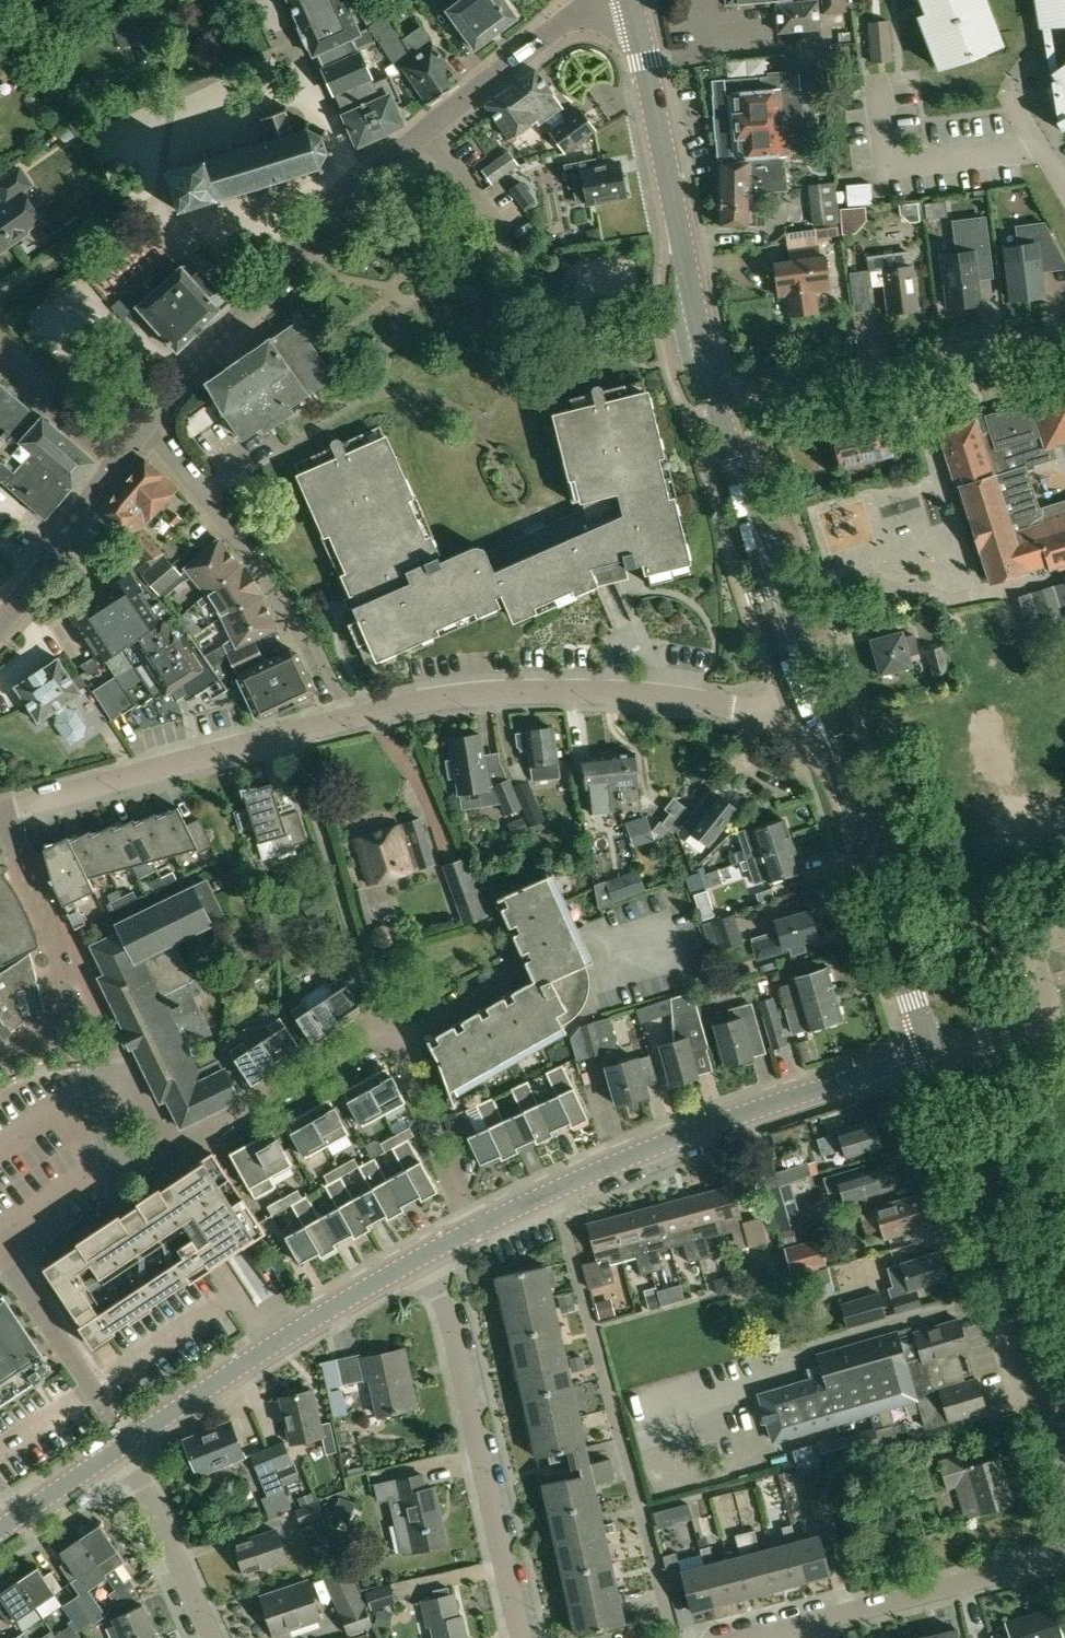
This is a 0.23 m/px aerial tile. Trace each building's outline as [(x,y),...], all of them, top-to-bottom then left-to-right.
[(301,28),(300,28),(301,31),(301,32),(302,31),(308,43),(306,44),(307,45),(309,48),(310,47),(313,56),(317,54),(323,67),(323,68),(335,95),(336,95),(358,144),(361,143),(362,145),(374,140),(373,137),(402,124),(392,104),(400,100),(389,75),(373,83),(367,71),(368,71),(367,69),(366,69),(360,54),(359,52),(358,52),(352,38),(361,34),(345,0),(288,0),(301,28)] [(377,38),(398,71),(403,68),(428,104),(460,82),(421,28),(404,39),(393,23),(373,0),(352,0),(377,38)] [(450,9),(447,11),(475,49),(517,18),(503,0),(443,0),(450,9)] [(727,4),(743,3),(743,4),(776,1),(779,33),(820,29),(817,1),(792,3),(792,0),(726,0),(727,4)] [(824,14),(846,13),(844,0),(823,0),(824,14)] [(927,14),(919,17),(931,48),(940,45),(948,64),(938,67),(939,69),(988,50),(985,43),(999,37),(985,0),(921,0),(927,14)] [(1041,27),(1064,22),(1064,0),(1036,0),(1041,27)] [(136,14),(111,25),(122,48),(146,37),(136,14)] [(888,21),(869,23),(872,63),(892,61),(888,21)] [(1051,82),(1057,121),(1056,122),(1061,131),(1064,128),(1064,66),(1055,72),(1058,77),(1051,82)] [(535,70),(485,105),(509,139),(538,118),(541,122),(562,107),(535,70)] [(769,77),(723,81),(724,97),(735,96),(736,116),(735,116),(737,139),(738,139),(740,158),(744,158),(748,157),(749,162),(749,161),(751,181),(787,179),(785,154),(783,136),(804,134),(800,90),(799,90),(798,76),(790,76),(789,71),(769,73),(769,77)] [(204,159),(166,171),(178,211),(217,200),(219,207),(223,205),(221,199),(243,192),(244,199),(248,198),(246,191),(268,185),(270,191),(274,190),(272,184),(286,179),(288,185),(292,184),(290,178),(303,173),(305,180),(309,179),(307,172),(317,169),(322,174),(325,172),(320,166),(326,154),(333,155),(334,151),(327,150),(323,137),(328,133),(326,130),(321,134),(309,129),(310,122),(306,121),(305,128),(294,132),(287,111),(288,107),(285,106),(282,110),(263,117),(259,115),(258,117),(262,120),(268,139),(259,142),(257,137),(254,138),(256,144),(234,150),(232,144),(228,145),(230,151),(208,158),(206,151),(203,152),(204,159)] [(580,110),(551,132),(565,152),(595,130),(580,110)] [(69,127),(59,134),(64,142),(74,135),(69,127)] [(507,172),(498,159),(482,171),(491,183),(507,172)] [(595,160),(566,166),(570,187),(575,186),(578,205),(625,196),(624,192),(626,189),(624,179),(621,178),(618,163),(597,167),(595,160)] [(720,168),(719,194),(721,194),(720,224),(764,226),(765,191),(788,191),(787,179),(751,181),(749,161),(749,162),(722,164),(722,168),(720,168)] [(28,233),(26,230),(42,220),(23,192),(22,192),(31,186),(19,169),(0,183),(0,195),(5,202),(0,205),(0,253),(28,233)] [(836,179),(808,181),(809,190),(811,190),(811,192),(814,220),(815,225),(837,223),(837,218),(835,192),(835,191),(836,191),(836,179)] [(522,182),(511,190),(524,207),(535,200),(522,182)] [(870,183),(846,185),(848,208),(865,207),(872,206),(870,183)] [(1029,187),(1021,188),(1022,197),(1030,195),(1029,187)] [(917,205),(900,206),(901,214),(911,223),(919,222),(917,205)] [(848,208),(840,209),(842,234),(855,232),(866,220),(865,207),(848,208)] [(957,255),(943,257),(949,307),(979,303),(975,271),(991,269),(985,217),(953,221),(957,255)] [(1019,248),(1006,249),(1012,299),(1042,295),(1038,263),(1063,260),(1044,223),(1043,223),(1016,227),(1019,248)] [(839,224),(784,231),(787,249),(819,244),(818,239),(840,236),(839,224)] [(597,228),(590,229),(592,241),(599,239),(597,228)] [(788,260),(774,261),(778,296),(787,295),(790,316),(818,313),(815,291),(831,289),(824,255),(821,256),(819,244),(787,249),(788,260)] [(149,295),(136,306),(178,352),(229,302),(190,258),(149,295)] [(913,266),(870,271),(872,287),(885,286),(888,314),(918,311),(913,266)] [(850,273),(852,290),(868,288),(866,271),(850,273)] [(1051,271),(1052,301),(1064,300),(1064,271),(1051,271)] [(270,338),(206,382),(224,414),(225,413),(243,438),(261,426),(307,394),(333,377),(297,322),(272,340),(270,338)] [(810,344),(799,345),(800,365),(811,365),(810,344)] [(333,447),(295,463),(308,493),(308,494),(307,494),(307,495),(306,496),(306,497),(306,498),(306,499),(306,500),(307,501),(307,502),(308,502),(309,503),(310,503),(311,503),(312,503),(313,503),(326,533),(322,534),(341,578),(345,577),(357,605),(353,607),(358,619),(349,623),(366,663),(396,649),(397,650),(398,651),(399,651),(400,651),(400,652),(401,652),(402,652),(402,651),(403,651),(404,651),(405,650),(405,649),(406,649),(406,648),(406,647),(406,646),(406,645),(436,632),(437,636),(481,617),(480,613),(498,605),(495,597),(504,593),(515,619),(533,611),(535,615),(579,595),(577,591),(596,583),(589,568),(624,559),(626,568),(645,563),(650,584),(692,574),(684,542),(685,541),(686,540),(686,539),(687,539),(687,538),(687,537),(687,536),(687,535),(686,534),(686,533),(685,533),(685,532),(684,532),(683,532),(682,531),(681,531),(674,500),(678,499),(666,452),(662,453),(654,422),(655,422),(655,421),(656,421),(657,420),(657,419),(657,418),(657,417),(657,416),(657,415),(657,414),(656,414),(656,413),(655,413),(654,412),(653,412),(652,412),(644,380),(604,390),(603,386),(599,384),(594,385),(592,389),(593,392),(553,402),(560,434),(560,435),(559,435),(559,436),(558,436),(558,437),(558,438),(557,438),(557,439),(557,440),(558,441),(558,442),(559,443),(560,444),(561,444),(562,445),(563,445),(571,476),(567,477),(573,502),(577,500),(579,511),(487,551),(483,547),(478,545),(473,546),(440,560),(431,539),(435,537),(416,493),(412,495),(399,466),(399,465),(400,464),(400,463),(401,463),(401,462),(401,461),(401,460),(400,459),(400,458),(399,458),(399,457),(398,457),(398,456),(397,456),(396,456),(395,456),(394,456),(381,425),(343,442),(342,439),(337,437),(333,439),(331,444),(333,447)] [(41,418),(0,383),(0,465),(41,418)] [(938,431),(958,493),(962,491),(990,582),(1049,563),(1051,567),(1064,563),(1064,512),(1042,519),(1026,468),(1056,458),(1053,446),(1064,442),(1064,398),(1032,408),(1033,410),(1028,411),(1026,403),(986,416),(986,417),(977,420),(976,419),(938,431)] [(900,415),(873,421),(879,447),(890,444),(891,449),(908,445),(900,415)] [(0,465),(0,478),(45,518),(95,462),(43,416),(41,418),(0,465)] [(873,421),(833,431),(842,468),(882,458),(879,447),(873,421)] [(145,458),(125,481),(157,511),(178,489),(163,475),(145,458)] [(114,495),(105,513),(123,534),(147,560),(162,552),(141,529),(157,511),(125,481),(114,495)] [(174,511),(166,519),(174,526),(182,518),(174,511)] [(172,565),(150,584),(163,598),(182,581),(183,582),(192,576),(206,592),(207,593),(241,564),(241,563),(219,539),(185,568),(186,569),(180,574),(172,565)] [(163,555),(141,574),(150,584),(172,565),(163,555)] [(207,593),(197,601),(201,607),(212,600),(222,615),(222,616),(263,597),(263,598),(265,597),(242,562),(241,563),(241,564),(207,593)] [(132,571),(74,611),(104,659),(122,648),(123,647),(173,615),(133,570),(132,571)] [(1017,597),(1032,648),(1064,637),(1064,582),(1017,597)] [(263,597),(222,616),(232,636),(223,644),(226,651),(253,638),(277,627),(263,598),(263,597)] [(173,615),(123,647),(124,648),(155,697),(178,683),(189,699),(221,679),(212,667),(210,663),(192,637),(173,615)] [(34,643),(49,656),(64,638),(50,626),(34,643)] [(904,630),(871,639),(876,658),(872,659),(876,673),(880,672),(881,675),(913,666),(910,654),(919,652),(914,633),(905,636),(904,630)] [(253,638),(226,651),(232,663),(259,650),(253,638)] [(942,646),(926,650),(932,675),(949,671),(942,646)] [(238,675),(237,675),(256,715),(261,717),(279,709),(277,704),(293,696),(295,701),(313,693),(315,688),(297,650),(292,649),(265,662),(238,675)] [(259,650),(232,663),(237,675),(238,675),(265,662),(259,650)] [(58,657),(15,686),(38,722),(55,711),(58,714),(56,723),(66,739),(76,741),(85,736),(87,726),(76,710),(67,708),(65,704),(82,693),(58,657)] [(93,657),(81,664),(88,675),(100,668),(93,657)] [(221,661),(212,667),(221,679),(229,674),(221,661)] [(80,675),(73,679),(80,690),(87,685),(80,675)] [(116,675),(92,690),(112,720),(135,704),(116,675)] [(526,730),(516,732),(518,748),(521,751),(529,751),(530,765),(532,779),(560,776),(558,762),(554,727),(526,730)] [(449,760),(447,761),(447,763),(448,763),(450,775),(449,775),(450,777),(452,777),(452,776),(456,776),(459,792),(461,792),(463,807),(476,804),(477,806),(501,802),(506,813),(520,807),(508,779),(494,785),(494,786),(488,787),(480,736),(481,736),(480,734),(478,734),(452,739),(452,738),(450,739),(450,741),(451,741),(454,760),(450,761),(449,760)] [(634,752),(609,754),(612,789),(621,788),(622,795),(623,794),(624,801),(635,800),(635,803),(641,802),(640,786),(638,786),(634,752)] [(609,754),(584,757),(587,791),(589,811),(614,809),(612,789),(609,754)] [(527,780),(514,786),(522,805),(536,799),(527,780)] [(249,808),(237,812),(242,828),(254,825),(259,842),(272,838),(277,856),(296,850),(294,844),(307,840),(298,810),(281,815),(271,783),(243,791),(249,808)] [(693,813),(684,824),(708,844),(737,809),(721,796),(712,808),(704,802),(703,801),(693,813)] [(661,821),(655,829),(664,836),(669,828),(671,830),(674,832),(682,822),(684,824),(693,813),(676,800),(668,812),(672,815),(665,824),(661,821)] [(158,816),(157,817),(175,854),(197,848),(200,852),(213,845),(199,818),(187,824),(178,806),(158,816)] [(136,822),(135,822),(153,860),(175,854),(157,817),(158,816),(156,812),(136,822)] [(647,815),(627,822),(635,847),(656,840),(647,815)] [(114,828),(113,828),(131,865),(132,865),(138,877),(156,868),(152,860),(153,860),(135,822),(136,822),(134,818),(114,828)] [(400,824),(354,838),(368,884),(414,870),(413,868),(419,867),(420,868),(435,863),(421,818),(406,823),(409,834),(404,836),(400,824)] [(522,818),(508,824),(513,835),(527,829),(522,818)] [(754,827),(739,832),(745,849),(748,859),(760,855),(792,843),(784,820),(755,830),(754,827)] [(92,834),(91,834),(109,871),(131,865),(113,828),(114,828),(112,824),(92,834)] [(70,840),(69,840),(87,877),(88,877),(109,871),(91,834),(92,834),(90,830),(70,840)] [(68,836),(43,848),(53,884),(75,928),(86,923),(74,899),(94,889),(88,877),(87,877),(69,840),(70,840),(68,836)] [(576,843),(564,848),(567,857),(579,852),(576,843)] [(761,859),(749,863),(755,881),(758,880),(767,877),(768,880),(801,869),(792,843),(760,855),(761,859)] [(1,963),(39,944),(39,942),(38,939),(37,936),(36,934),(35,931),(34,929),(34,928),(33,926),(32,923),(31,920),(30,918),(29,915),(28,913),(26,910),(25,908),(24,905),(23,903),(21,900),(20,898),(19,895),(17,893),(16,890),(15,888),(13,886),(12,883),(10,881),(8,879),(7,876),(5,874),(4,872),(7,865),(0,864),(0,961),(1,963)] [(172,870),(161,876),(165,885),(176,879),(172,870)] [(705,870),(685,877),(690,892),(710,884),(705,870)] [(535,982),(428,1043),(437,1059),(449,1091),(454,1088),(458,1094),(566,1032),(562,1025),(569,1020),(570,1020),(571,1019),(572,1018),(573,1017),(574,1017),(575,1016),(576,1015),(577,1014),(578,1013),(579,1012),(579,1011),(580,1010),(581,1009),(582,1008),(582,1007),(583,1006),(584,1005),(584,1004),(585,1002),(585,1001),(586,1000),(586,999),(587,998),(587,997),(587,995),(588,994),(588,993),(588,992),(589,990),(589,989),(589,988),(589,987),(589,985),(589,984),(589,983),(589,982),(589,980),(589,979),(589,978),(589,977),(589,975),(588,974),(588,973),(588,972),(587,970),(587,969),(587,968),(586,967),(586,966),(585,964),(593,961),(585,945),(568,906),(563,896),(553,873),(499,898),(531,968),(529,969),(530,971),(535,982)] [(622,875),(606,881),(613,902),(630,896),(622,875)] [(161,876),(151,881),(155,889),(165,885),(161,876)] [(120,930),(91,945),(105,974),(98,977),(125,1033),(123,1034),(130,1048),(132,1047),(160,1103),(167,1099),(181,1128),(240,1099),(225,1070),(223,1071),(218,1061),(198,1070),(186,1045),(211,1033),(193,997),(203,993),(196,978),(193,980),(182,959),(193,954),(185,938),(212,924),(212,923),(224,917),(206,880),(194,886),(194,885),(116,923),(120,930)] [(478,884),(453,894),(464,925),(485,917),(489,915),(478,884)] [(361,887),(354,889),(360,911),(363,923),(372,921),(368,909),(365,898),(364,898),(361,887)] [(131,890),(121,895),(125,904),(136,899),(131,890)] [(318,890),(300,903),(312,919),(330,906),(318,890)] [(706,890),(694,894),(703,920),(715,916),(706,890)] [(121,895),(108,901),(113,910),(125,904),(121,895)] [(779,934),(769,937),(774,954),(790,949),(794,947),(796,952),(809,947),(806,939),(818,936),(810,910),(775,920),(778,928),(779,934)] [(734,913),(711,921),(720,949),(743,942),(734,913)] [(711,921),(704,923),(713,951),(720,949),(711,921)] [(0,972),(0,1014),(11,1030),(26,1021),(24,1016),(38,1012),(45,1007),(30,952),(0,972)] [(793,982),(783,984),(790,1006),(799,1003),(834,992),(827,968),(792,978),(793,982)] [(304,1001),(291,1009),(310,1038),(360,1005),(356,998),(348,972),(328,985),(333,992),(309,1008),(304,1001)] [(749,979),(734,983),(737,993),(752,988),(749,979)] [(675,1040),(659,1044),(667,1073),(664,1074),(668,1088),(679,1085),(679,1082),(698,1076),(691,1053),(708,1048),(697,1009),(693,992),(670,999),(672,1016),(675,1040)] [(790,1006),(784,1008),(786,1015),(792,1033),(807,1028),(807,1029),(807,1028),(841,1019),(834,992),(799,1003),(790,1006)] [(773,997),(759,1001),(763,1015),(777,1010),(773,997)] [(729,1020),(714,1024),(719,1044),(716,1045),(720,1059),(723,1058),(725,1064),(753,1056),(746,1032),(759,1028),(750,1002),(727,1009),(729,1020)] [(654,1003),(638,1008),(642,1023),(658,1018),(654,1003)] [(777,1010),(763,1015),(767,1029),(772,1048),(787,1044),(782,1024),(777,1010)] [(11,1030),(0,1014),(0,1038),(11,1030)] [(243,1041),(229,1050),(248,1079),(299,1046),(280,1017),(266,1025),(271,1033),(248,1049),(243,1041)] [(580,1026),(571,1038),(577,1060),(602,1053),(602,1057),(616,1104),(649,1095),(646,1085),(639,1059),(638,1057),(617,1063),(614,1053),(620,1052),(610,1017),(580,1026)] [(538,1103),(544,1116),(550,1130),(551,1130),(569,1122),(571,1126),(588,1118),(563,1064),(546,1072),(556,1094),(538,1103)] [(386,1066),(365,1078),(384,1113),(406,1101),(386,1066)] [(603,1069),(594,1070),(598,1094),(607,1093),(603,1069)] [(365,1078),(343,1090),(363,1125),(384,1113),(365,1078)] [(504,1119),(503,1120),(516,1147),(516,1146),(534,1138),(536,1143),(553,1135),(551,1130),(550,1130),(544,1116),(538,1103),(528,1080),(511,1088),(521,1111),(504,1119)] [(329,1097),(308,1109),(327,1145),(349,1133),(329,1097)] [(487,1127),(467,1136),(480,1164),(499,1155),(501,1159),(519,1151),(516,1146),(516,1147),(503,1120),(504,1119),(493,1097),(476,1105),(487,1127)] [(308,1109),(286,1121),(306,1157),(327,1145),(308,1109)] [(839,1132),(817,1138),(822,1155),(844,1149),(847,1157),(881,1147),(880,1144),(882,1143),(880,1135),(877,1136),(873,1121),(840,1131),(839,1132)] [(411,1126),(396,1134),(400,1143),(408,1138),(415,1134),(411,1126)] [(273,1129),(251,1141),(271,1176),(292,1164),(273,1129)] [(396,1134),(381,1143),(386,1151),(392,1147),(400,1143),(396,1134)] [(387,1179),(386,1179),(401,1205),(418,1195),(421,1200),(438,1191),(408,1138),(400,1143),(392,1147),(404,1169),(387,1179)] [(251,1141),(230,1152),(255,1199),(277,1187),(271,1176),(251,1141)] [(160,1189),(43,1267),(78,1319),(81,1323),(78,1325),(91,1344),(225,1256),(226,1258),(245,1245),(244,1243),(264,1229),(212,1151),(202,1158),(190,1166),(191,1169),(160,1189)] [(353,1198),(367,1224),(368,1224),(385,1214),(387,1219),(404,1210),(401,1205),(386,1179),(387,1179),(375,1157),(358,1166),(357,1167),(369,1189),(353,1198)] [(354,1158),(339,1166),(344,1174),(357,1167),(358,1166),(354,1158)] [(808,1162),(776,1172),(780,1185),(812,1175),(808,1162)] [(864,1165),(828,1175),(832,1189),(845,1185),(849,1200),(861,1197),(893,1187),(893,1186),(895,1185),(897,1183),(895,1178),(892,1176),(890,1177),(886,1162),(865,1169),(864,1165)] [(339,1166),(324,1175),(329,1183),(341,1176),(344,1174),(339,1166)] [(320,1216),(319,1217),(334,1243),(351,1233),(354,1238),(371,1228),(368,1224),(367,1224),(353,1198),(341,1176),(329,1183),(325,1185),(337,1207),(320,1216)] [(792,1182),(769,1189),(777,1217),(800,1210),(792,1182)] [(732,1184),(707,1191),(719,1234),(732,1230),(737,1248),(766,1240),(760,1216),(742,1221),(732,1184)] [(298,1190),(283,1198),(287,1206),(291,1204),(296,1201),(302,1198),(298,1190)] [(707,1191),(683,1197),(695,1240),(700,1258),(711,1255),(706,1237),(719,1234),(707,1191)] [(889,1204),(877,1207),(886,1237),(898,1233),(929,1223),(920,1194),(889,1204)] [(303,1226),(285,1236),(300,1263),(318,1252),(320,1257),(337,1247),(334,1243),(319,1217),(320,1216),(308,1195),(302,1198),(296,1201),(291,1204),(303,1226)] [(683,1197),(659,1204),(671,1247),(684,1243),(689,1261),(700,1258),(695,1240),(683,1197)] [(283,1198),(268,1206),(273,1214),(277,1212),(287,1206),(283,1198)] [(659,1204),(635,1210),(647,1253),(651,1271),(663,1268),(658,1250),(671,1247),(659,1204)] [(635,1210),(611,1217),(623,1260),(635,1256),(640,1274),(651,1271),(647,1253),(635,1210)] [(596,1260),(583,1264),(589,1288),(615,1281),(610,1263),(623,1260),(611,1217),(586,1223),(596,1260)] [(796,1228),(781,1232),(784,1243),(799,1239),(796,1228)] [(824,1237),(786,1247),(792,1272),(830,1262),(824,1237)] [(896,1284),(890,1286),(898,1312),(921,1305),(915,1288),(946,1278),(937,1251),(902,1262),(891,1265),(896,1284)] [(546,1265),(496,1276),(536,1457),(549,1454),(551,1463),(578,1457),(579,1465),(553,1471),(555,1480),(542,1483),(576,1634),(625,1623),(605,1533),(605,1532),(603,1524),(594,1483),(615,1479),(610,1458),(589,1462),(546,1265)] [(826,1270),(807,1276),(814,1301),(833,1295),(826,1270)] [(728,1276),(714,1280),(719,1295),(733,1291),(728,1276)] [(655,1286),(645,1289),(651,1308),(661,1306),(655,1286)] [(681,1286),(658,1292),(662,1305),(685,1299),(681,1286)] [(882,1290),(842,1301),(849,1326),(889,1314),(882,1290)] [(34,1381),(35,1382),(48,1373),(49,1372),(50,1371),(50,1370),(51,1370),(51,1369),(51,1368),(51,1367),(51,1366),(51,1365),(50,1364),(3,1294),(0,1296),(0,1404),(34,1381)] [(571,1294),(558,1296),(562,1314),(575,1311),(571,1294)] [(613,1299),(597,1304),(601,1317),(617,1313),(613,1299)] [(922,1359),(853,1379),(857,1392),(957,1363),(954,1354),(967,1351),(958,1318),(914,1331),(922,1359)] [(814,1391),(763,1405),(773,1439),(863,1413),(858,1397),(857,1392),(853,1379),(922,1359),(914,1331),(912,1332),(911,1326),(817,1353),(821,1367),(808,1371),(814,1391)] [(336,1358),(322,1361),(327,1388),(342,1385),(370,1379),(378,1415),(417,1407),(404,1348),(365,1357),(361,1358),(360,1353),(336,1358)] [(957,1363),(857,1392),(858,1397),(863,1413),(869,1411),(889,1405),(917,1397),(926,1428),(986,1410),(976,1377),(962,1381),(957,1363)] [(313,1390),(280,1397),(290,1443),(323,1436),(320,1422),(320,1421),(319,1418),(313,1390)] [(889,1405),(869,1411),(874,1429),(878,1446),(897,1441),(889,1405)] [(998,1415),(967,1426),(969,1433),(1001,1423),(998,1415)] [(230,1420),(183,1439),(198,1475),(244,1457),(230,1420)] [(874,1429),(817,1443),(821,1460),(878,1446),(874,1429)] [(284,1440),(267,1446),(276,1468),(292,1462),(284,1440)] [(817,1443),(792,1449),(796,1467),(821,1460),(817,1443)] [(267,1446),(249,1453),(259,1475),(276,1468),(267,1446)] [(964,1452),(937,1460),(946,1489),(956,1486),(966,1518),(1014,1504),(1000,1456),(968,1465),(964,1452)] [(282,1470),(277,1472),(284,1487),(288,1485),(300,1480),(300,1479),(294,1465),(288,1467),(282,1470)] [(276,1468),(259,1475),(268,1495),(284,1487),(277,1472),(276,1468)] [(423,1474),(377,1484),(381,1500),(400,1495),(406,1519),(396,1521),(404,1554),(448,1544),(435,1487),(426,1488),(423,1474)] [(818,1475),(805,1479),(815,1516),(817,1524),(830,1521),(830,1520),(828,1512),(818,1475)] [(299,1497),(298,1497),(302,1506),(314,1502),(313,1501),(310,1493),(299,1497)] [(339,1498),(332,1515),(348,1521),(354,1504),(339,1498)] [(318,1501),(295,1509),(300,1524),(324,1515),(318,1501)] [(671,1508),(654,1513),(658,1528),(675,1523),(673,1516),(671,1508)] [(612,1523),(603,1524),(605,1532),(605,1533),(613,1531),(612,1523)] [(788,1542),(773,1546),(784,1587),(807,1581),(796,1540),(792,1523),(784,1525),(788,1542)] [(100,1524),(81,1537),(99,1563),(108,1576),(110,1579),(120,1573),(116,1567),(125,1560),(118,1550),(100,1524)] [(276,1529),(235,1543),(245,1573),(286,1560),(276,1529)] [(754,1529),(745,1532),(761,1593),(784,1587),(773,1546),(760,1550),(754,1529)] [(740,1555),(727,1558),(738,1599),(761,1593),(745,1532),(735,1534),(740,1555)] [(820,1534),(796,1540),(807,1581),(831,1574),(825,1551),(820,1534)] [(66,1560),(60,1565),(80,1593),(74,1597),(91,1623),(106,1612),(90,1589),(108,1576),(99,1563),(81,1537),(60,1551),(66,1560)] [(709,1546),(699,1549),(704,1565),(705,1564),(715,1605),(738,1599),(727,1558),(714,1562),(709,1546)] [(325,1547),(321,1559),(334,1564),(338,1551),(325,1547)] [(676,1552),(663,1555),(672,1591),(685,1587),(691,1611),(715,1605),(705,1564),(704,1565),(681,1571),(676,1552)] [(345,1560),(320,1573),(349,1634),(373,1626),(366,1604),(345,1560)] [(38,1566),(18,1580),(36,1606),(56,1592),(64,1586),(53,1571),(45,1577),(38,1566)] [(117,1590),(110,1594),(118,1607),(138,1593),(133,1581),(131,1578),(126,1581),(120,1573),(110,1579),(117,1590)] [(0,1592),(0,1597),(4,1603),(0,1606),(0,1608),(10,1623),(15,1619),(16,1620),(36,1606),(18,1580),(0,1592)] [(308,1581),(261,1597),(273,1633),(320,1618),(308,1581)] [(390,1583),(366,1592),(371,1610),(396,1601),(390,1583)] [(422,1601),(427,1626),(430,1625),(433,1637),(468,1637),(463,1615),(460,1616),(454,1594),(453,1594),(451,1587),(434,1591),(435,1598),(422,1601)] [(74,1597),(62,1606),(79,1630),(91,1623),(74,1597)] [(112,1618),(121,1637),(133,1637),(154,1628),(142,1604),(112,1618)] [(993,1636),(994,1637),(1060,1637),(1063,1637),(1053,1607),(1036,1613),(1037,1614),(1008,1623),(1008,1622),(1006,1623),(1009,1631),(993,1636)] [(377,1609),(375,1624),(390,1626),(391,1610),(377,1609)] [(53,1636),(55,1637),(68,1637),(69,1637),(75,1635),(69,1626),(53,1636)] [(154,1628),(133,1637),(158,1637),(154,1628)] [(930,1635),(931,1637),(959,1637),(957,1629),(930,1635)]
